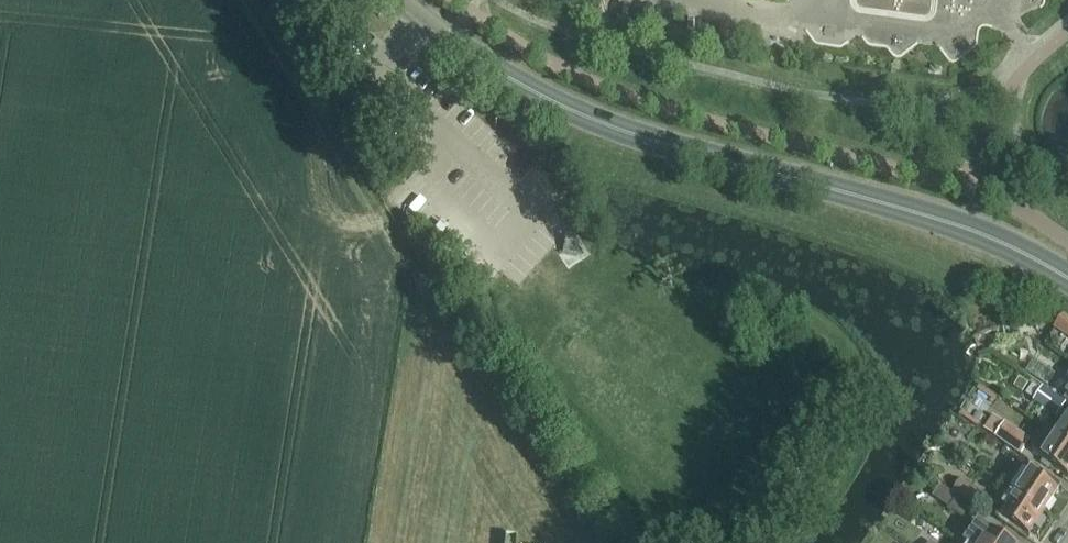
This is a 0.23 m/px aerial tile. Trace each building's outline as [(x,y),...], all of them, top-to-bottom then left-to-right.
[(566,234),(564,254),(583,259),(566,234)] [(1035,317),(1019,322),(1023,336),(1040,331),(1036,318),(1035,317)] [(1020,379),(1014,388),(1024,394),(1030,386),(1020,379)] [(1043,391),(1035,404),(1056,418),(1065,406),(1043,391)] [(1005,425),(996,439),(1022,456),(1031,442),(1006,424),(1005,425)] [(1057,440),(1067,447),(1067,424),(1057,440)] [(1033,455),(1042,461),(1050,466),(1067,478),(1067,447),(1057,440),(1048,433),(1033,455)] [(1036,472),(1018,498),(1044,516),(1062,490),(1036,472)] [(988,500),(967,487),(959,499),(980,513),(988,500)] [(1029,538),(1044,516),(1018,498),(1003,520),(1029,538)] [(977,514),(957,500),(949,512),(969,525),(977,514)] [(987,542),(1008,542),(994,534),(987,542)]
